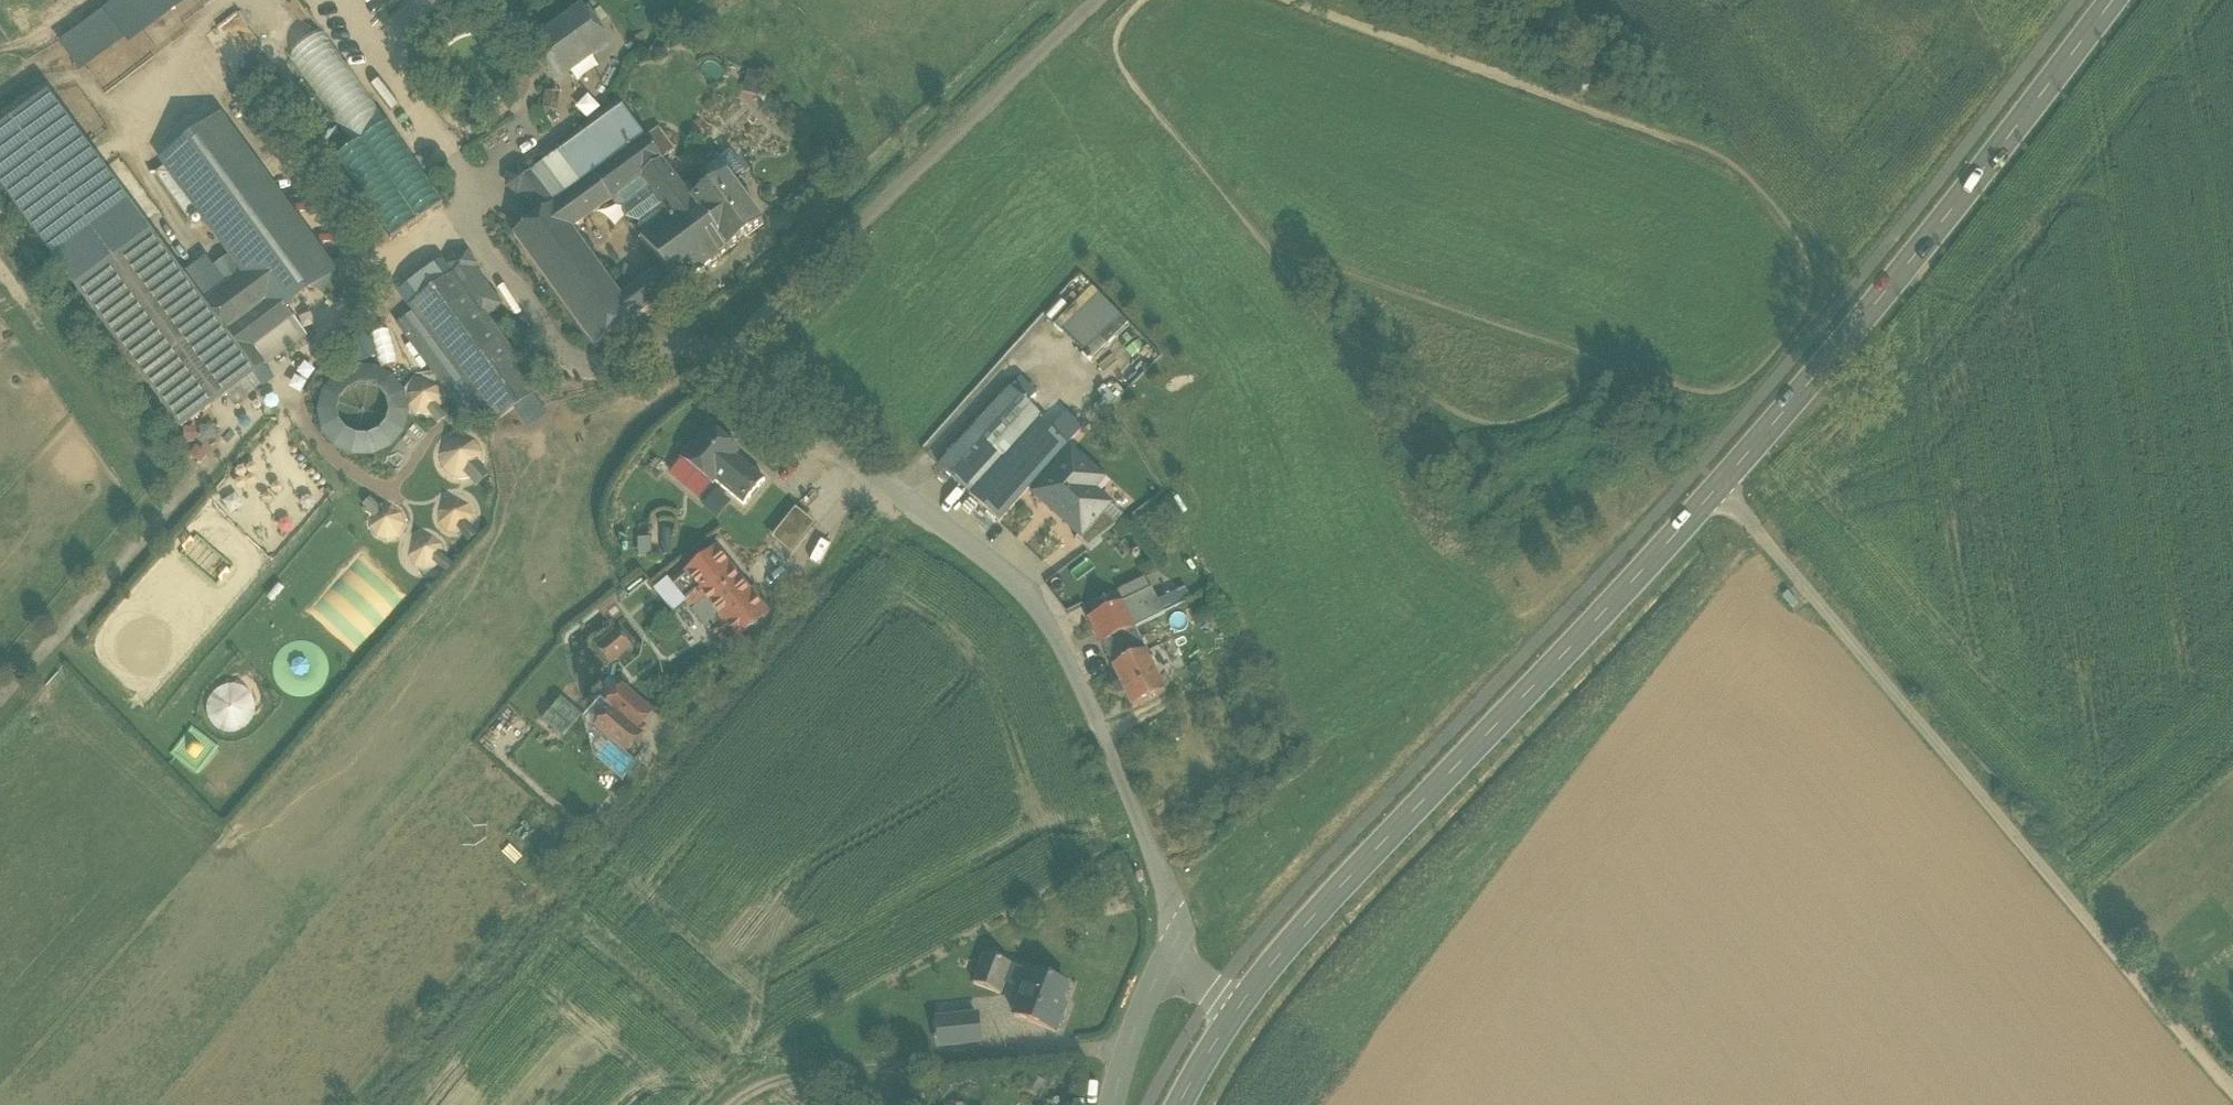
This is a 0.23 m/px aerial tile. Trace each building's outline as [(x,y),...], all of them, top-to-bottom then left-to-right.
[(149,24),(184,0),(132,0),(149,24)] [(81,69),(123,36),(100,7),(58,39),(81,69)] [(593,15),(536,52),(560,88),(617,51),(593,15)] [(383,121),(324,28),(291,49),(350,142),(383,121)] [(46,97),(0,130),(0,183),(54,256),(126,204),(46,97)] [(529,176),(552,208),(554,206),(645,138),(622,106),(533,172),(529,176)] [(236,114),(182,155),(267,266),(221,301),(164,228),(80,292),(184,426),(267,361),(240,326),(277,298),(287,312),(351,263),(236,114)] [(658,130),(645,138),(662,161),(674,151),(658,130)] [(645,138),(554,206),(572,231),(611,201),(663,268),(678,287),(728,249),(691,201),(662,161),(645,138)] [(705,172),(714,185),(727,176),(732,182),(744,172),(730,154),(705,172)] [(533,211),(540,217),(552,208),(529,176),(533,172),(519,167),(507,174),(506,188),(517,196),(524,198),(533,211)] [(714,185),(691,201),(728,249),(763,223),(732,182),(727,176),(714,185)] [(595,349),(636,318),(621,298),(572,231),(554,206),(552,208),(540,217),(513,236),(595,349)] [(646,281),(660,300),(678,287),(663,268),(646,281)] [(1109,329),(1116,336),(1128,324),(1081,274),(1044,309),(1085,352),(1109,329)] [(455,278),(412,310),(495,422),(538,390),(455,278)] [(646,281),(621,298),(636,318),(660,300),(646,281)] [(414,410),(421,413),(429,413),(436,409),(441,403),(443,395),(441,387),(436,381),(429,378),(421,378),(413,381),(408,388),(407,396),(409,403),(414,410)] [(1019,380),(1011,389),(1031,408),(1039,399),(1019,380)] [(1018,443),(1041,418),(1031,408),(1011,389),(1010,388),(937,466),(969,495),(1018,443)] [(1026,450),(1046,468),(1083,429),(1063,410),(1049,425),(1026,450)] [(1018,443),(1026,450),(1049,425),(1041,418),(1018,443)] [(680,460),(712,486),(715,482),(736,457),(739,453),(707,427),(680,460)] [(451,476),(461,477),(470,475),(477,468),(481,459),(480,450),(476,441),(468,435),(458,434),(449,437),(442,443),(438,452),(439,462),(443,470),(451,476)] [(997,521),(1046,468),(1026,450),(1018,443),(969,495),(997,521)] [(1071,447),(1029,494),(1078,536),(1081,540),(1105,514),(1113,504),(1097,490),(1107,478),(1071,447)] [(736,457),(715,482),(744,506),(765,481),(736,457)] [(702,507),(716,519),(731,502),(716,490),(702,507)] [(439,522),(445,528),(453,531),(462,529),(468,523),(471,514),(468,506),(462,499),(454,497),(445,499),(439,505),(437,514),(439,522)] [(374,533),(381,538),(390,538),(398,533),(402,526),(403,517),(398,509),(390,505),(382,505),(374,509),(369,517),(369,526),(374,533)] [(788,552),(813,522),(793,506),(769,536),(788,552)] [(1087,550),(1117,526),(1105,514),(1081,540),(1078,536),(1075,540),(1087,550)] [(425,567),(433,565),(440,560),(443,551),(441,543),(435,536),(427,533),(418,535),(411,541),(409,549),(410,558),(416,564),(425,567)] [(731,569),(709,542),(679,566),(682,570),(669,580),(686,601),(699,591),(705,596),(718,584),(716,581),(731,569)] [(750,592),(731,569),(716,581),(718,584),(705,596),(699,591),(686,601),(692,610),(706,600),(720,616),(750,592)] [(1171,582),(1153,591),(1163,613),(1181,604),(1171,582)] [(659,614),(636,585),(621,596),(633,610),(637,607),(650,622),(659,614)] [(1152,589),(1123,602),(1135,627),(1163,613),(1153,591),(1152,589)] [(764,612),(750,592),(720,616),(706,600),(692,610),(708,629),(718,622),(723,628),(717,632),(719,635),(719,639),(725,646),(731,646),(739,640),(739,636),(750,628),(750,626),(753,624),(752,621),(764,612)] [(1123,602),(1089,619),(1101,644),(1135,627),(1123,602)] [(626,626),(600,646),(612,660),(637,639),(626,626)] [(1107,656),(1141,639),(1135,627),(1101,644),(1107,656)] [(1113,668),(1146,651),(1141,639),(1107,656),(1113,668)] [(1113,668),(1133,708),(1166,692),(1146,651),(1113,668)] [(1181,677),(1188,692),(1201,684),(1194,670),(1181,677)] [(620,750),(655,712),(622,683),(588,721),(620,750)] [(210,687),(212,729),(251,727),(249,685),(210,687)] [(560,735),(579,715),(560,697),(541,718),(560,735)] [(598,757),(621,775),(632,760),(609,742),(598,757)] [(974,984),(999,994),(1010,964),(985,955),(974,984)] [(1068,987),(1025,971),(1017,991),(1022,993),(1013,1016),(1055,1032),(1062,1014),(1058,1012),(1068,987)] [(940,1046),(979,1043),(976,1017),(938,1020),(940,1046)] [(1022,1081),(1034,1090),(1045,1076),(1032,1067),(1022,1081)] [(982,1086),(936,1089),(937,1104),(983,1104),(982,1086)]
